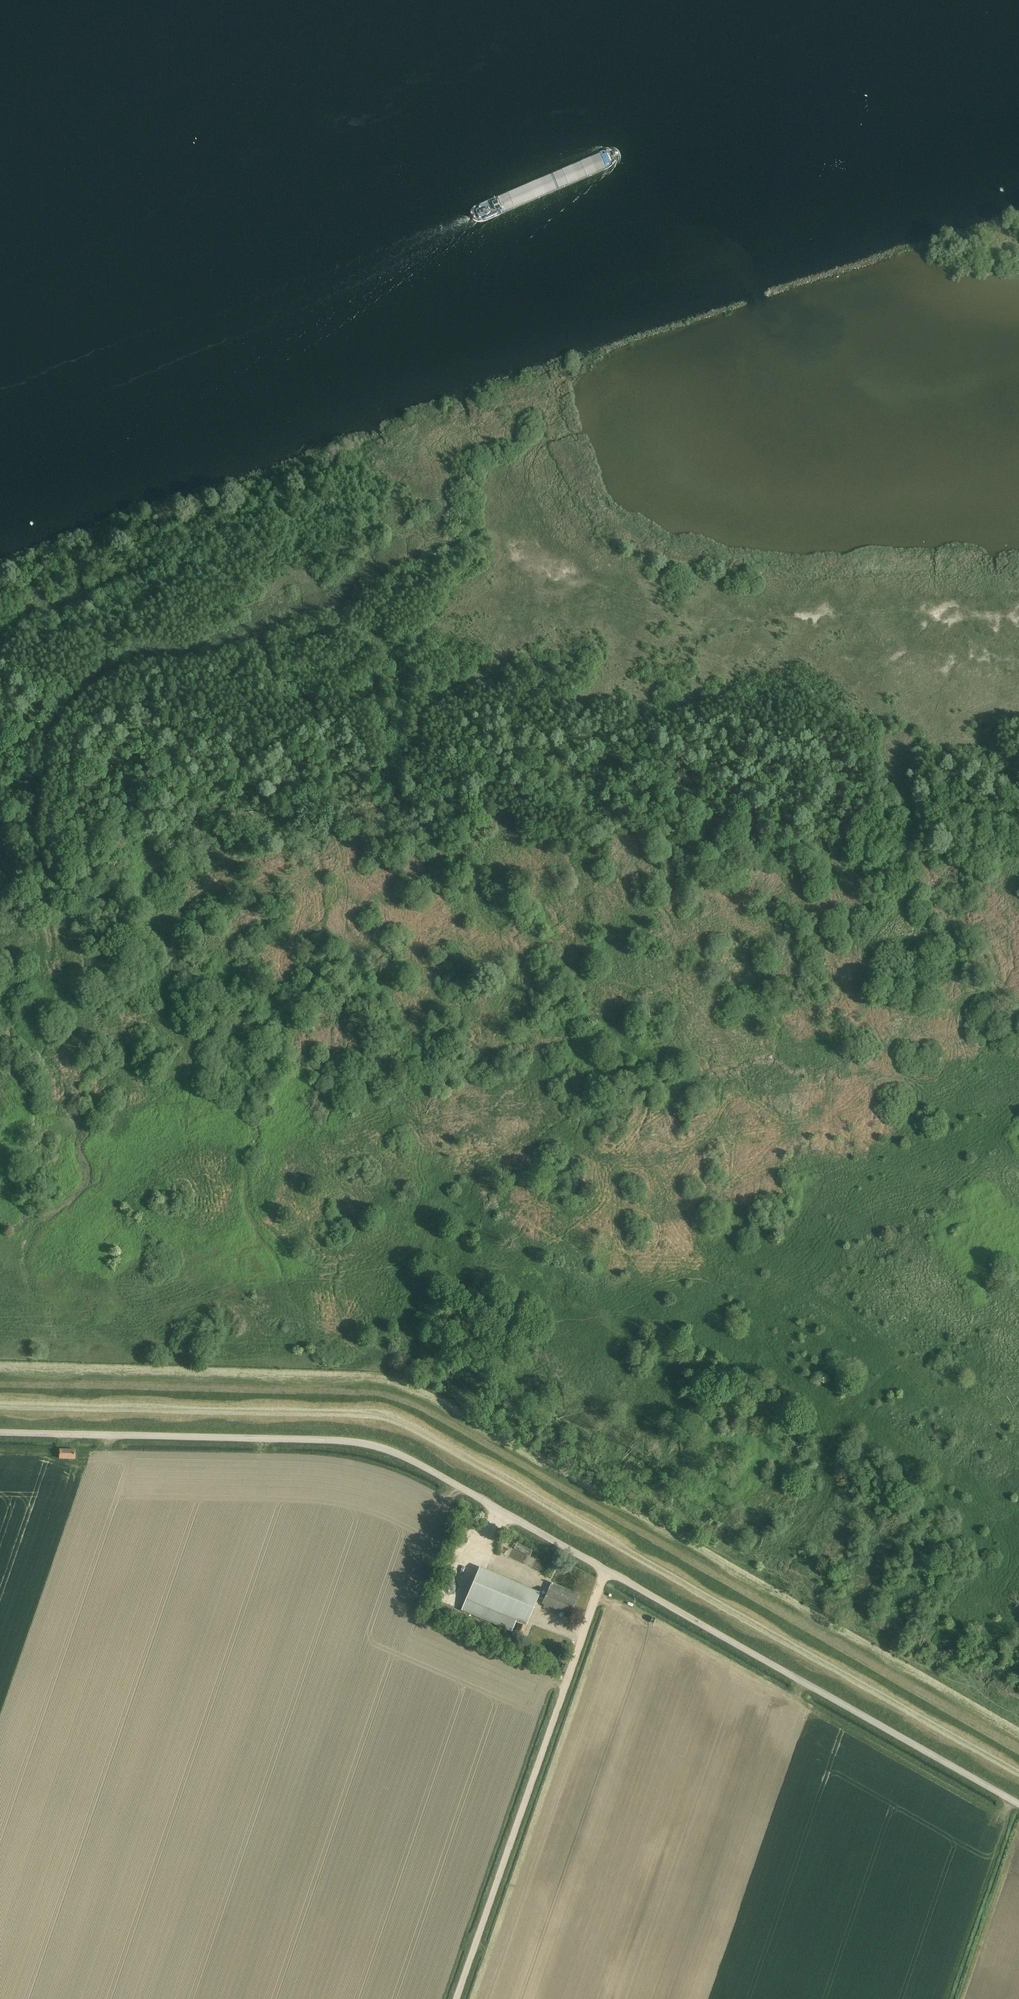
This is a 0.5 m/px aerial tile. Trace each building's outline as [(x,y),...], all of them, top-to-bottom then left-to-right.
[(60,1450),(60,1459),(75,1460),(75,1451),(60,1450)] [(513,1549),(529,1557),(532,1551),(516,1543),(513,1549)] [(461,1611),(471,1615),(510,1632),(515,1621),(525,1625),(539,1594),(480,1568),(461,1611)] [(542,1604),(560,1612),(569,1616),(578,1595),(551,1583),(547,1592),(542,1604)] [(525,1627),(518,1624),(513,1638),(520,1640),(525,1627)]
